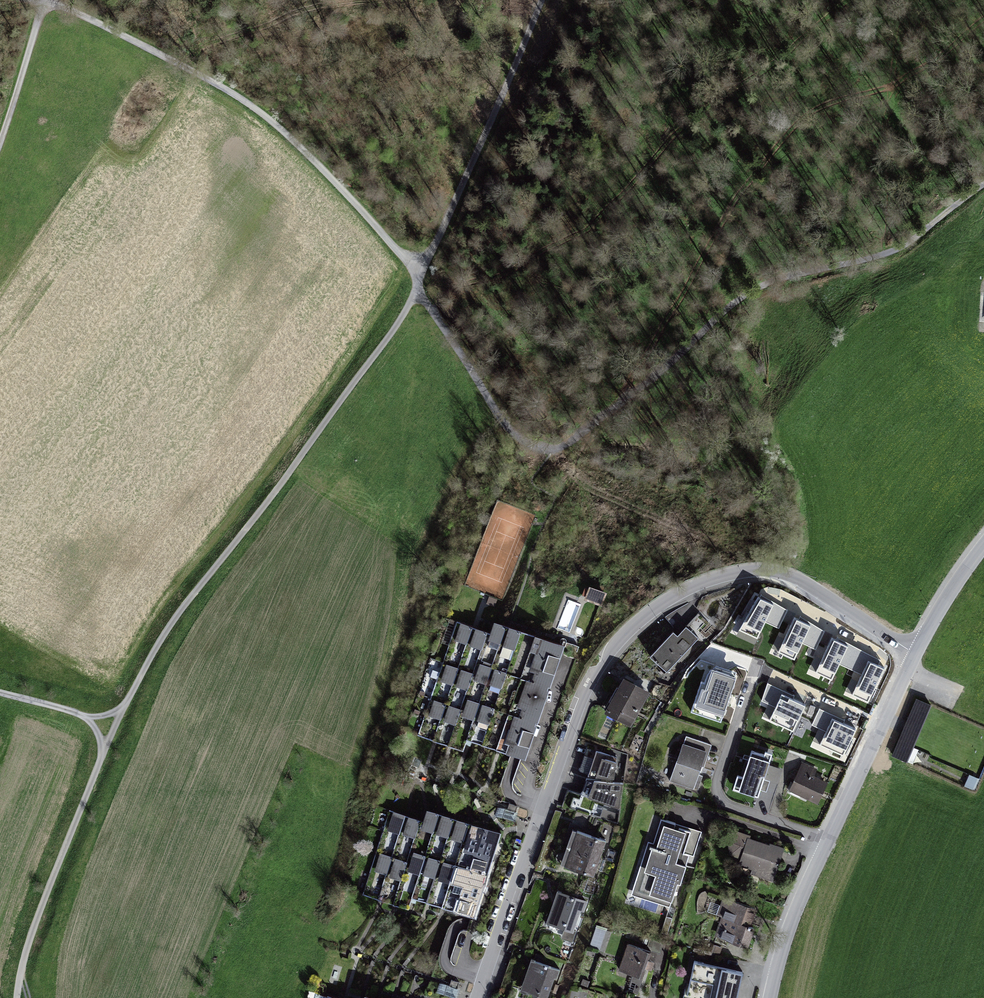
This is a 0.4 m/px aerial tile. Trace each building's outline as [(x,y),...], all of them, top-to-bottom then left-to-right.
[(757,639),(766,622),(779,629),(787,610),(761,594),(759,599),(758,598),(739,630),(757,639)] [(686,604),(673,614),(675,616),(669,621),(677,631),(696,617),(686,604)] [(800,616),(798,621),(794,619),(778,653),(794,660),(802,644),(816,650),(825,631),(800,616)] [(489,633),(454,621),(415,736),(466,753),(470,743),(529,763),(568,648),(493,622),(489,633)] [(674,635),(650,661),(667,676),(699,640),(686,629),(678,639),(674,635)] [(836,640),(832,639),(816,673),(832,680),(839,665),(862,675),(853,695),(869,703),(884,670),(878,667),(881,661),(837,638),(836,640)] [(743,678),(705,667),(698,694),(706,696),(700,715),(729,724),(743,678)] [(651,696),(625,682),(607,718),(632,731),(651,696)] [(762,702),(768,705),(763,717),(793,731),(805,707),(792,701),(794,696),(767,683),(762,702)] [(910,761),(931,702),(914,696),(893,755),(910,761)] [(855,730),(843,725),(845,720),(819,709),(812,725),(826,732),(820,745),(844,756),(855,730)] [(703,752),(682,744),(670,780),(692,787),(703,752)] [(619,758),(598,754),(591,779),(598,779),(589,801),(621,810),(624,786),(615,785),(619,758)] [(768,761),(749,754),(737,790),(756,797),(768,761)] [(827,786),(799,774),(791,792),(819,804),(827,786)] [(425,820),(393,810),(366,895),(410,909),(413,899),(475,917),(501,833),(429,810),(425,820)] [(699,831),(660,819),(652,843),(646,841),(629,895),(669,907),(686,855),(691,857),(699,831)] [(606,845),(577,834),(565,868),(594,878),(606,845)] [(784,850),(734,835),(729,850),(743,855),(740,866),(776,877),(784,850)] [(583,904),(556,895),(547,921),(565,927),(562,937),(575,941),(578,932),(574,931),(583,904)] [(755,908),(728,900),(721,920),(727,922),(722,939),(747,947),(753,928),(749,928),(755,908)] [(595,931),(592,944),(602,947),(606,934),(595,931)] [(652,955),(627,947),(619,975),(644,982),(652,955)] [(534,961),(524,992),(539,997),(550,997),(548,997),(558,969),(534,961)] [(695,961),(687,997),(737,997),(743,971),(695,961)]
